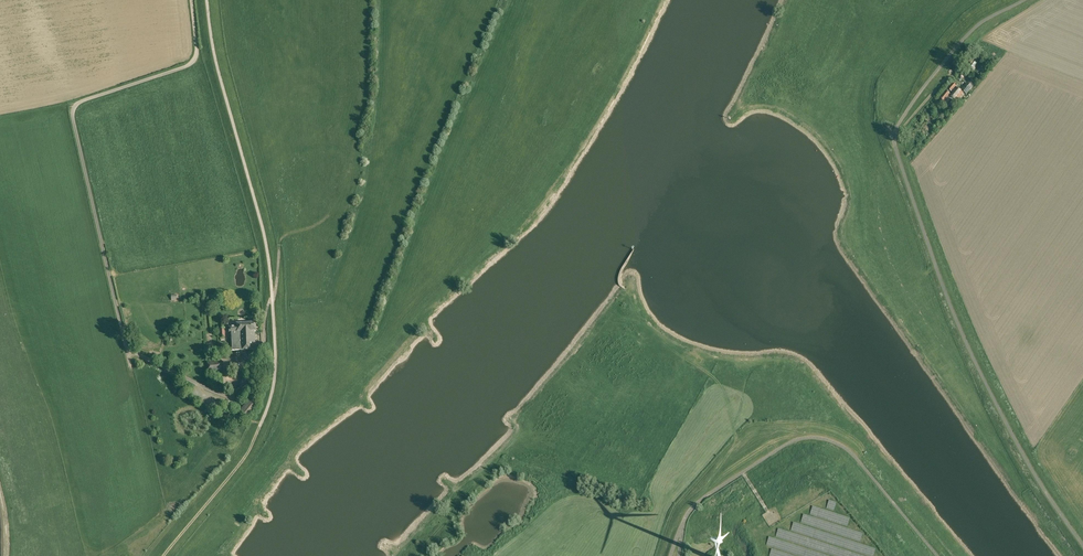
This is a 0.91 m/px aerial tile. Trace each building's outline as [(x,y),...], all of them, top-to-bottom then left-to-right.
[(961,90),(966,93),(977,80),(972,76),(969,81),(968,81),(961,90)] [(940,98),(944,101),(949,95),(956,100),(962,93),(956,87),(952,84),(948,88),(949,89),(947,92),(945,91),(940,98)] [(255,331),(256,331),(255,322),(236,323),(236,326),(228,327),(229,332),(230,351),(249,350),(249,355),(254,355),(254,349),(256,349),(254,332),(256,332),(255,331)] [(207,361),(208,374),(222,373),(221,359),(207,361)] [(215,374),(216,388),(224,387),(222,374),(215,374)] [(240,391),(252,393),(255,380),(243,377),(240,391)] [(240,411),(249,418),(259,405),(250,397),(240,411)]
